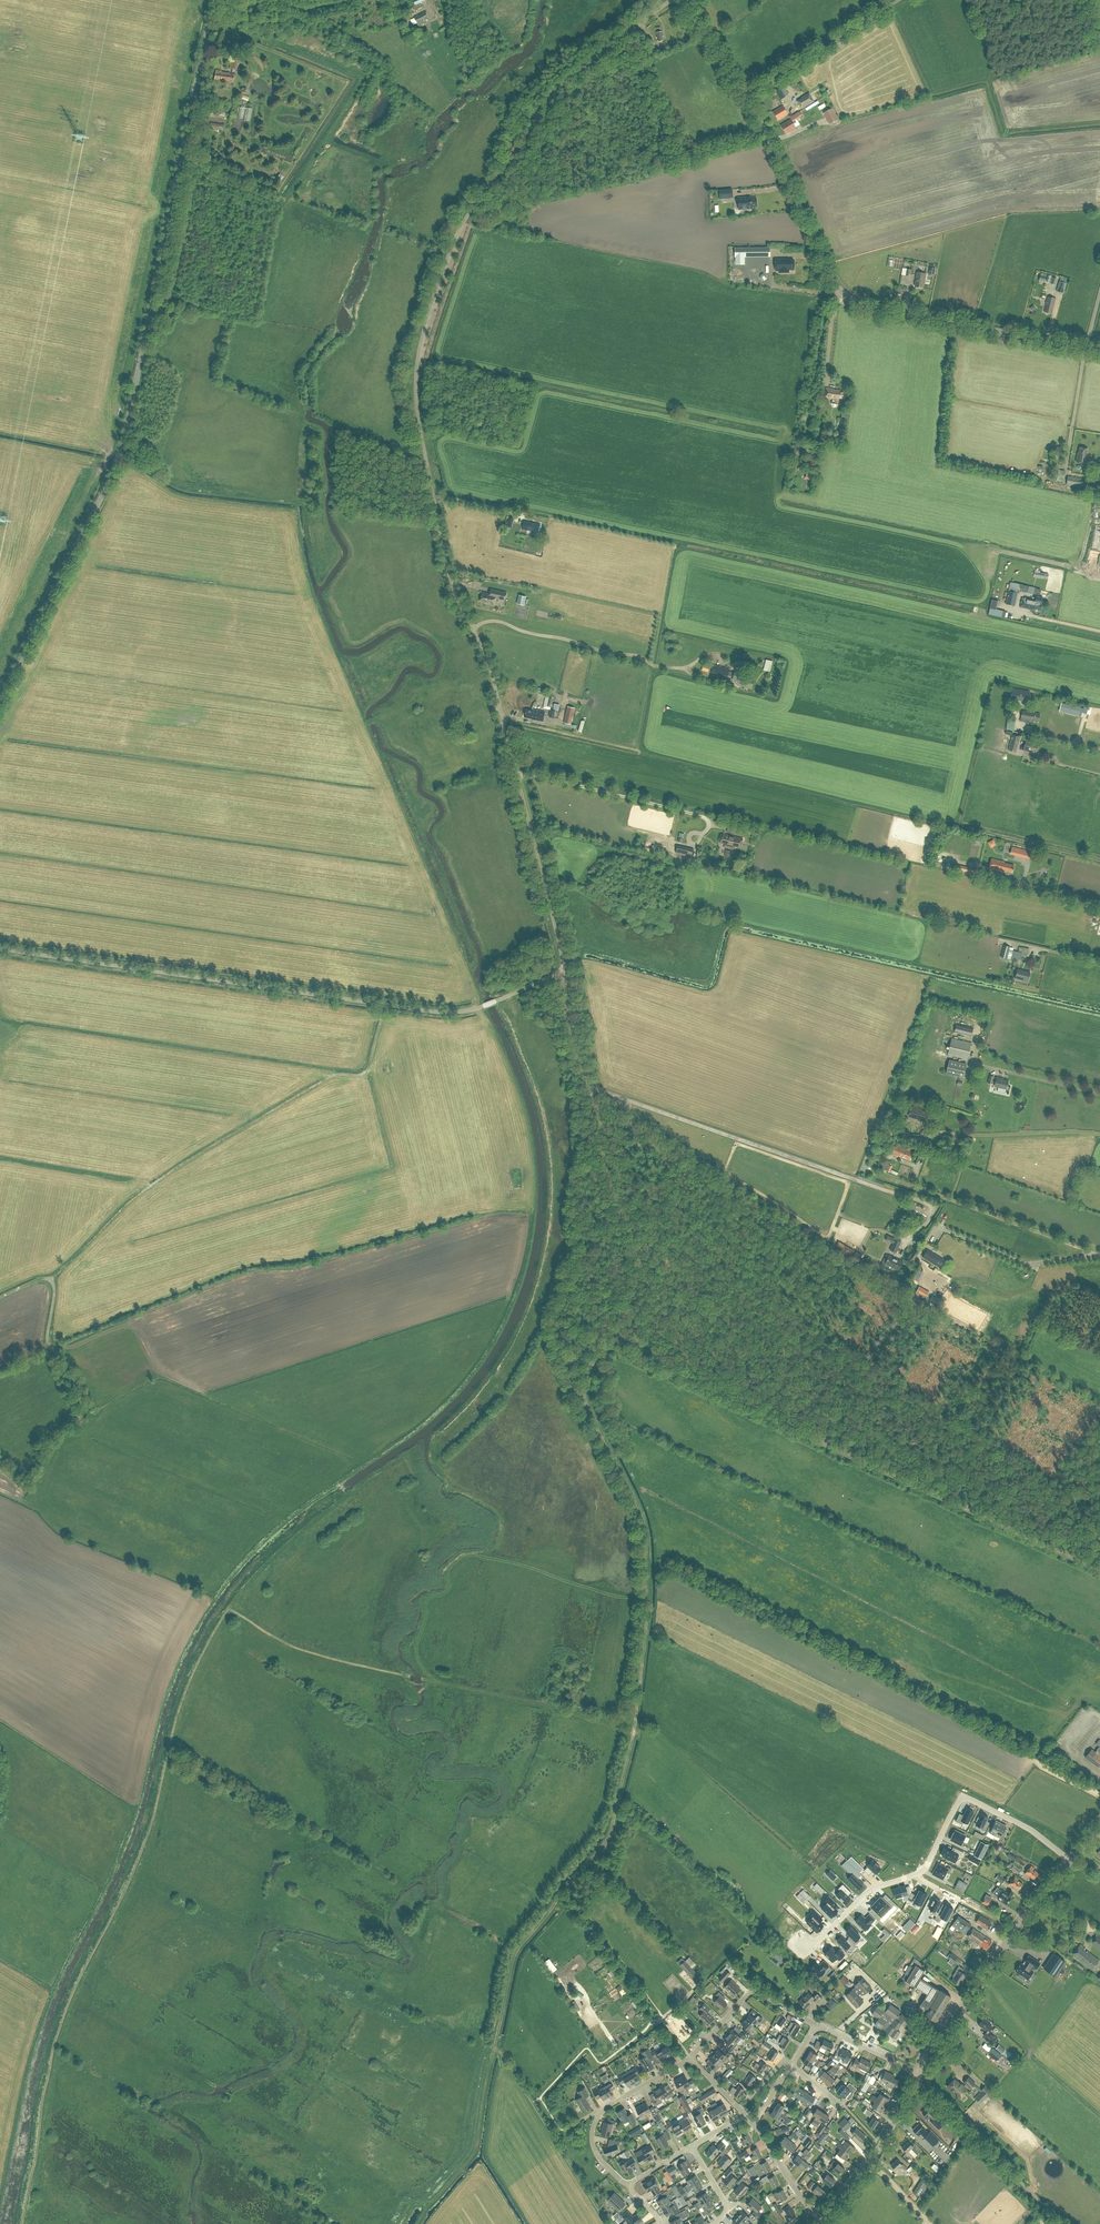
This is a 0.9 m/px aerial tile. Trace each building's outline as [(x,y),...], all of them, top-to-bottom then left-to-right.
[(426,24),(425,21),(429,19),(426,12),(414,17),(417,24),(418,24),(419,27),(426,24)] [(663,36),(663,31),(655,33),(656,38),(658,37),(659,42),(663,41),(662,37),(663,36)] [(241,58),(231,57),(231,58),(232,58),(232,62),(230,62),(229,69),(237,70),(238,61),(241,61),(241,58)] [(214,80),(233,83),(234,75),(223,73),(223,72),(221,72),(221,71),(216,70),(214,80)] [(780,88),(775,91),(781,100),(789,95),(786,91),(783,93),(780,88)] [(241,93),(238,100),(240,101),(241,99),(248,101),(249,98),(243,95),(243,94),(241,93)] [(811,96),(799,103),(802,109),(814,102),(811,96)] [(772,112),(777,121),(788,115),(783,106),(772,112)] [(824,113),(829,124),(837,119),(832,109),(824,113)] [(801,116),(799,113),(799,112),(790,117),(791,119),(780,125),(786,134),(796,128),(793,124),(796,122),(795,120),(801,116)] [(210,123),(209,128),(222,131),(223,125),(210,123)] [(719,191),(720,199),(733,198),(732,190),(732,189),(719,191)] [(738,198),(738,204),(741,204),(741,209),(752,208),(752,207),(757,206),(756,198),(751,198),(751,197),(738,198)] [(744,257),(769,256),(769,248),(735,249),(735,257),(736,265),(744,265),(744,257)] [(794,269),(794,260),(785,260),(785,259),(775,259),(775,270),(779,270),(779,272),(789,272),(788,269),(789,269),(794,269)] [(916,285),(916,287),(923,288),(925,273),(917,272),(915,279),(916,279),(916,281),(915,281),(914,284),(916,285)] [(1066,283),(1059,281),(1056,291),(1063,293),(1066,283)] [(1048,297),(1044,312),(1052,314),(1056,299),(1048,297)] [(834,389),(826,388),(824,398),(845,401),(846,391),(840,390),(840,391),(839,391),(839,390),(836,390),(834,390),(834,389)] [(834,443),(835,436),(827,435),(826,442),(834,443)] [(803,442),(796,440),(794,451),(801,453),(803,442)] [(1077,456),(1076,462),(1086,464),(1088,454),(1087,454),(1088,449),(1080,447),(1078,456),(1077,456)] [(800,457),(798,467),(804,468),(804,467),(814,469),(816,460),(800,457)] [(1066,485),(1084,488),(1086,480),(1068,476),(1066,485)] [(524,520),(522,529),(538,533),(540,524),(524,520)] [(490,594),(483,592),(480,602),(485,603),(494,605),(495,598),(505,600),(506,593),(491,589),(490,594)] [(1017,593),(1008,591),(1006,604),(1015,606),(1017,593)] [(526,596),(519,595),(517,604),(524,605),(525,603),(526,598),(526,596)] [(1022,598),(1020,607),(1030,610),(1031,608),(1033,609),(1033,610),(1034,610),(1034,612),(1035,613),(1037,613),(1038,613),(1038,611),(1040,612),(1043,597),(1037,596),(1036,596),(1035,601),(1022,598)] [(710,666),(703,664),(701,670),(708,672),(710,666)] [(748,676),(728,671),(729,669),(724,667),(715,665),(713,671),(727,675),(733,676),(732,680),(741,682),(742,681),(746,682),(748,676)] [(1029,700),(1030,694),(1019,692),(1020,690),(1012,688),(1011,696),(1029,700)] [(565,723),(571,724),(574,708),(568,707),(565,723)] [(525,717),(533,719),(532,719),(543,721),(545,711),(532,709),(531,710),(526,709),(525,717)] [(1020,718),(1039,721),(1040,713),(1022,710),(1020,718)] [(1020,737),(1012,735),(1008,750),(1016,752),(1020,737)] [(1023,751),(1035,755),(1038,745),(1034,744),(1034,742),(1026,739),(1023,751)] [(723,834),(721,843),(741,849),(743,839),(723,834)] [(1030,850),(1013,845),(1012,848),(1006,847),(1006,850),(1011,851),(1010,854),(1028,859),(1030,850)] [(692,857),(694,849),(687,847),(687,849),(677,846),(676,853),(692,857)] [(961,855),(959,861),(970,863),(971,857),(961,855)] [(989,868),(1002,872),(1002,870),(1012,873),(1014,865),(1004,863),(1004,862),(992,858),(989,868)] [(984,871),(956,864),(954,870),(983,877),(984,871)] [(1010,946),(1004,945),(1000,957),(1007,959),(1010,946)] [(1018,952),(1021,953),(1021,955),(1027,957),(1029,949),(1019,947),(1018,952)] [(1030,972),(1018,969),(1015,979),(1028,982),(1030,972)] [(956,1024),(954,1032),(971,1036),(973,1028),(956,1024)] [(968,1059),(971,1043),(951,1038),(948,1055),(968,1059)] [(967,1064),(949,1060),(946,1073),(963,1078),(967,1064)] [(995,1084),(994,1086),(1006,1089),(1008,1081),(1001,1079),(1001,1078),(996,1077),(996,1078),(993,1077),(994,1076),(990,1075),(988,1083),(992,1084),(992,1083),(995,1084)] [(915,1118),(929,1122),(931,1112),(926,1111),(926,1112),(922,1111),(923,1109),(910,1105),(907,1117),(915,1119),(915,1118)] [(902,1158),(910,1161),(913,1152),(910,1151),(912,1147),(908,1146),(907,1149),(895,1145),(892,1155),(902,1158)] [(896,1252),(901,1241),(895,1238),(890,1250),(896,1252)] [(845,1253),(849,1247),(838,1241),(834,1247),(845,1253)] [(939,1267),(944,1259),(928,1249),(923,1258),(939,1267)] [(862,1255),(855,1252),(852,1258),(858,1261),(862,1255)] [(892,1270),(892,1268),(898,1271),(903,1261),(889,1255),(888,1256),(886,1255),(881,1265),(892,1270)] [(919,1286),(916,1292),(926,1298),(929,1291),(919,1286)] [(942,1298),(939,1296),(938,1296),(936,1298),(932,1295),(930,1300),(939,1305),(942,1298)] [(1085,1724),(1090,1727),(1097,1715),(1092,1712),(1085,1724)] [(1099,1739),(1096,1743),(1099,1746),(1097,1750),(1096,1752),(1092,1749),(1085,1757),(1092,1763),(1099,1769),(1099,1740),(1099,1739)] [(1056,1751),(1060,1746),(1056,1742),(1052,1748),(1056,1751)] [(957,1817),(955,1821),(959,1823),(962,1824),(963,1823),(964,1821),(964,1822),(967,1823),(970,1817),(973,1811),(970,1810),(967,1808),(964,1814),(963,1815),(961,1814),(959,1813),(957,1817)] [(977,1821),(975,1823),(982,1827),(981,1829),(985,1831),(989,1822),(986,1821),(988,1817),(981,1813),(979,1817),(979,1816),(976,1820),(977,1821)] [(995,1835),(1001,1823),(995,1820),(990,1832),(995,1835)] [(1001,1842),(1004,1836),(1001,1835),(1006,1826),(1001,1823),(995,1835),(1000,1837),(998,1841),(1001,1842)] [(954,1830),(950,1839),(957,1842),(956,1843),(961,1845),(965,1836),(954,1830)] [(988,1845),(981,1842),(979,1845),(974,1855),(981,1858),(986,1849),(988,1845)] [(958,1855),(961,1857),(963,1852),(955,1848),(953,1852),(946,1848),(945,1849),(944,1848),(942,1853),(943,1853),(942,1856),(950,1860),(949,1861),(955,1864),(957,1858),(956,1858),(958,1855)] [(863,1869),(851,1857),(847,1860),(859,1872),(863,1869)] [(868,1866),(864,1870),(868,1875),(872,1871),(875,1873),(880,1868),(872,1860),(867,1865),(868,1866)] [(951,1869),(947,1867),(947,1868),(938,1864),(933,1873),(943,1879),(946,1872),(949,1873),(951,1869)] [(1021,1870),(1014,1864),(1011,1868),(1018,1874),(1021,1870)] [(1034,1868),(1031,1866),(1025,1873),(1028,1876),(1029,1875),(1034,1879),(1039,1873),(1033,1869),(1034,1868)] [(852,1873),(847,1878),(859,1889),(864,1884),(854,1874),(852,1873)] [(1005,1880),(998,1874),(995,1878),(1002,1884),(1005,1880)] [(1018,1880),(1018,1879),(1015,1876),(1009,1884),(1012,1887),(1013,1886),(1018,1890),(1023,1884),(1018,1880)] [(840,1891),(836,1895),(845,1903),(851,1897),(848,1895),(851,1892),(843,1883),(838,1888),(840,1891)] [(905,1886),(893,1890),(895,1897),(907,1893),(905,1886)] [(997,1897),(999,1895),(997,1898),(1001,1901),(1001,1900),(1006,1904),(1011,1899),(1006,1894),(1007,1893),(1003,1891),(1004,1890),(998,1886),(992,1893),(997,1897)] [(911,1892),(908,1899),(913,1902),(913,1901),(921,1905),(927,1894),(921,1891),(919,1890),(916,1895),(911,1892)] [(825,1903),(821,1907),(831,1917),(838,1910),(834,1907),(837,1904),(829,1896),(823,1901),(825,1903)] [(880,1897),(876,1901),(886,1911),(889,1909),(890,1910),(892,1912),(894,1909),(897,1907),(893,1903),(890,1900),(888,1901),(887,1903),(886,1902),(880,1897)] [(934,1897),(929,1907),(933,1909),(932,1912),(936,1914),(938,1911),(936,1910),(941,1900),(934,1897)] [(981,1902),(987,1905),(990,1900),(984,1897),(981,1902)] [(876,1901),(871,1906),(877,1912),(876,1914),(874,1915),(878,1919),(881,1923),(884,1920),(886,1917),(885,1916),(883,1914),(886,1911),(876,1901)] [(984,1911),(986,1907),(973,1901),(971,1905),(984,1911)] [(936,1914),(934,1919),(939,1922),(941,1918),(946,1921),(953,1908),(946,1904),(942,1911),(939,1909),(938,1911),(936,1914)] [(813,1916),(807,1922),(816,1932),(823,1925),(819,1921),(822,1919),(815,1911),(811,1914),(813,1916)] [(862,1915),(856,1921),(864,1930),(871,1924),(870,1924),(874,1919),(869,1914),(866,1917),(867,1917),(865,1919),(862,1915)] [(986,1929),(991,1922),(981,1915),(976,1922),(986,1929)] [(958,1916),(951,1925),(965,1935),(972,1925),(958,1916)] [(996,1929),(1002,1924),(998,1919),(992,1925),(996,1929)] [(916,1924),(911,1930),(913,1932),(919,1927),(916,1924)] [(847,1931),(846,1931),(851,1936),(851,1937),(850,1938),(849,1939),(852,1942),(855,1945),(857,1943),(859,1941),(858,1940),(857,1939),(858,1938),(860,1936),(855,1931),(851,1927),(850,1927),(849,1927),(848,1929),(847,1930),(847,1931)] [(992,1941),(973,1928),(968,1936),(979,1944),(987,1949),(992,1941)] [(1090,1942),(1099,1950),(1099,1936),(1096,1933),(1090,1942)] [(842,1936),(837,1940),(846,1949),(848,1947),(852,1951),(856,1946),(855,1945),(849,1939),(848,1938),(846,1940),(842,1936)] [(1091,1969),(1099,1960),(1087,1951),(1086,1951),(1084,1950),(1085,1948),(1080,1944),(1073,1953),(1078,1957),(1077,1958),(1091,1969)] [(832,1961),(836,1957),(839,1960),(844,1954),(839,1949),(836,1952),(831,1946),(824,1953),(832,1961)] [(776,1959),(780,1963),(783,1960),(784,1961),(787,1958),(780,1951),(777,1954),(779,1956),(776,1959)] [(951,1954),(949,1953),(947,1957),(954,1962),(957,1958),(951,1954)] [(1053,1953),(1043,1968),(1055,1975),(1065,1961),(1053,1953)] [(691,1965),(695,1962),(688,1955),(685,1958),(691,1965)] [(1016,1970),(1016,1971),(1019,1974),(1018,1976),(1022,1979),(1024,1976),(1028,1979),(1033,1971),(1032,1970),(1034,1968),(1036,1969),(1040,1963),(1029,1955),(1024,1961),(1025,1962),(1024,1964),(1021,1963),(1019,1966),(1018,1966),(1015,1970),(1016,1970)] [(701,1978),(689,1965),(682,1957),(677,1962),(696,1983),(701,1978)] [(851,1961),(849,1958),(843,1964),(845,1967),(851,1961)] [(816,1961),(810,1968),(819,1976),(825,1970),(829,1966),(824,1960),(819,1965),(816,1961)] [(913,1960),(905,1971),(909,1974),(915,1965),(919,1967),(922,1964),(915,1961),(913,1960)] [(924,2015),(935,2021),(950,1997),(919,1977),(923,1970),(915,1965),(906,1980),(926,1994),(917,2009),(924,2014),(924,2015)] [(962,1972),(964,1969),(959,1966),(955,1972),(956,1973),(951,1980),(959,1986),(966,1975),(962,1972)] [(723,1981),(730,1973),(726,1969),(718,1978),(723,1981)] [(926,1971),(922,1977),(928,1980),(931,1975),(926,1971)] [(842,1984),(847,1979),(842,1975),(837,1980),(842,1984)] [(863,1995),(871,1987),(863,1978),(854,1985),(856,1987),(853,1990),(853,1989),(846,1995),(856,2008),(863,2001),(857,1995),(860,1992),(863,1995)] [(735,1995),(741,1989),(735,1983),(731,1979),(724,1987),(730,1992),(731,1992),(735,1995)] [(722,2009),(727,2004),(722,1999),(724,1996),(719,1991),(715,1996),(717,1998),(714,2002),(722,2009)] [(817,2003),(822,1998),(817,1992),(813,1996),(808,1992),(804,1996),(803,1996),(798,2001),(806,2008),(814,1999),(817,2003)] [(880,2002),(885,2004),(889,1995),(884,1993),(880,2002)] [(708,2024),(714,2018),(707,2012),(710,2009),(704,2003),(699,2008),(703,2012),(699,2015),(708,2024)] [(897,2030),(901,2024),(905,2026),(910,2019),(902,2014),(900,2016),(898,2014),(900,2010),(890,2004),(887,2008),(885,2006),(883,2009),(877,2005),(871,2013),(878,2018),(874,2024),(881,2029),(881,2028),(885,2031),(895,2038),(900,2031),(897,2030)] [(745,2018),(753,2025),(757,2020),(759,2022),(763,2019),(757,2014),(754,2017),(750,2013),(745,2018)] [(781,2016),(777,2023),(781,2026),(786,2019),(781,2016)] [(755,2027),(753,2025),(745,2018),(741,2023),(745,2027),(742,2030),(748,2035),(755,2027)] [(984,2035),(986,2036),(995,2044),(998,2040),(988,2032),(992,2027),(983,2019),(978,2024),(987,2031),(984,2035)] [(791,2021),(787,2028),(787,2031),(795,2035),(800,2027),(791,2021)] [(732,2029),(728,2034),(738,2043),(739,2044),(744,2040),(743,2039),(746,2036),(740,2031),(738,2034),(732,2029)] [(733,2048),(738,2043),(728,2034),(723,2039),(729,2044),(726,2047),(731,2052),(734,2049),(733,2048)] [(784,2048),(789,2040),(783,2036),(778,2045),(784,2048)] [(824,2039),(822,2043),(817,2040),(816,2043),(815,2043),(813,2046),(819,2050),(821,2046),(830,2051),(833,2044),(824,2039)] [(764,2040),(759,2050),(763,2052),(766,2046),(769,2047),(771,2044),(764,2040)] [(666,2046),(662,2049),(667,2058),(673,2055),(671,2051),(674,2050),(672,2047),(668,2041),(664,2043),(666,2046)] [(653,2057),(648,2048),(644,2042),(641,2044),(645,2050),(642,2052),(644,2057),(639,2060),(646,2072),(654,2067),(649,2059),(653,2057)] [(662,2049),(660,2047),(656,2050),(655,2049),(651,2051),(655,2057),(658,2055),(661,2062),(667,2058),(662,2049)] [(996,2060),(1000,2055),(992,2047),(988,2052),(996,2060)] [(713,2053),(723,2062),(731,2054),(725,2049),(722,2052),(718,2048),(713,2053)] [(849,2060),(852,2053),(842,2048),(840,2054),(836,2052),(833,2058),(839,2061),(841,2056),(844,2058),(843,2061),(847,2063),(849,2060)] [(773,2060),(778,2052),(772,2049),(767,2057),(773,2060)] [(821,2065),(820,2065),(822,2066),(824,2062),(823,2061),(822,2062),(815,2058),(817,2054),(811,2050),(807,2056),(821,2065)] [(716,2071),(723,2062),(713,2053),(709,2058),(713,2062),(710,2066),(716,2071)] [(811,2063),(815,2066),(812,2070),(816,2073),(820,2065),(821,2065),(807,2056),(803,2063),(809,2066),(811,2063)] [(860,2060),(856,2058),(852,2065),(856,2068),(857,2067),(867,2072),(871,2063),(861,2058),(860,2060)] [(761,2061),(759,2064),(756,2062),(753,2067),(756,2069),(761,2073),(767,2064),(761,2061)] [(819,2076),(824,2081),(835,2069),(835,2068),(838,2064),(836,2062),(832,2066),(827,2073),(824,2070),(819,2076)] [(627,2072),(634,2083),(640,2080),(637,2075),(640,2072),(637,2066),(633,2068),(633,2069),(627,2072)] [(728,2067),(722,2075),(725,2077),(731,2070),(728,2067)] [(835,2069),(824,2081),(830,2085),(835,2080),(832,2077),(837,2071),(835,2069)] [(897,2084),(899,2081),(893,2078),(894,2077),(892,2076),(892,2074),(885,2071),(881,2079),(887,2082),(886,2085),(895,2089),(897,2084)] [(627,2072),(622,2075),(618,2077),(621,2083),(625,2081),(628,2087),(634,2083),(627,2072)] [(750,2085),(755,2077),(750,2073),(744,2082),(750,2085)] [(679,2077),(685,2087),(687,2086),(689,2089),(692,2087),(692,2088),(696,2086),(692,2080),(689,2082),(684,2074),(679,2077)] [(866,2080),(876,2086),(879,2081),(876,2079),(875,2076),(872,2075),(871,2077),(869,2075),(866,2080)] [(605,2085),(602,2087),(608,2097),(613,2094),(611,2089),(614,2087),(610,2080),(612,2079),(611,2076),(603,2081),(605,2085)] [(685,2087),(679,2077),(674,2080),(681,2093),(684,2091),(682,2089),(685,2087)] [(971,2089),(976,2084),(969,2077),(964,2082),(966,2084),(964,2086),(961,2082),(960,2083),(955,2078),(947,2086),(959,2097),(967,2089),(966,2087),(968,2086),(971,2089)] [(857,2088),(854,2086),(849,2083),(846,2087),(842,2084),(840,2087),(839,2086),(838,2087),(836,2089),(836,2090),(837,2090),(836,2091),(845,2098),(850,2091),(853,2093),(857,2088)] [(657,2088),(663,2097),(665,2096),(667,2099),(674,2095),(671,2089),(667,2092),(662,2085),(657,2088)] [(739,2097),(744,2089),(738,2085),(733,2094),(739,2097)] [(980,2103),(983,2100),(987,2095),(991,2099),(995,2094),(985,2085),(982,2089),(984,2091),(976,2099),(980,2103)] [(799,2098),(803,2091),(797,2086),(794,2090),(791,2088),(786,2096),(790,2099),(793,2094),(799,2098)] [(582,2111),(591,2106),(585,2097),(589,2095),(585,2087),(578,2091),(580,2096),(575,2099),(582,2111)] [(608,2097),(602,2087),(599,2089),(598,2087),(592,2090),(596,2098),(600,2095),(603,2100),(608,2097)] [(663,2097),(657,2088),(652,2091),(656,2098),(652,2100),(655,2106),(662,2102),(660,2099),(663,2097)] [(717,2094),(714,2088),(699,2097),(703,2102),(717,2094)] [(815,2098),(803,2091),(799,2098),(803,2100),(801,2103),(807,2107),(809,2104),(810,2105),(815,2098)] [(873,2095),(872,2097),(882,2103),(884,2100),(887,2102),(889,2099),(880,2093),(877,2097),(873,2095)] [(684,2106),(688,2103),(683,2094),(678,2097),(684,2106)] [(696,2097),(688,2101),(691,2107),(699,2103),(696,2097)] [(882,2103),(872,2097),(870,2099),(874,2102),(872,2106),(881,2112),(883,2109),(880,2107),(882,2103)] [(869,2104),(861,2098),(860,2101),(862,2102),(862,2103),(867,2107),(869,2104)] [(646,2102),(641,2105),(646,2114),(652,2111),(646,2102)] [(716,2102),(713,2103),(721,2116),(728,2112),(723,2103),(718,2106),(716,2102)] [(778,2102),(774,2108),(788,2117),(790,2114),(782,2109),(784,2106),(778,2102)] [(721,2116),(713,2103),(710,2105),(713,2109),(708,2112),(714,2121),(721,2116)] [(646,2114),(641,2105),(635,2108),(641,2118),(646,2114)] [(922,2112),(927,2117),(928,2115),(933,2119),(931,2121),(938,2129),(943,2123),(936,2116),(939,2113),(932,2107),(931,2109),(928,2106),(922,2112)] [(699,2126),(706,2122),(702,2115),(705,2114),(701,2107),(695,2111),(697,2114),(693,2116),(699,2126)] [(630,2123),(636,2120),(631,2113),(628,2115),(624,2108),(617,2112),(623,2123),(628,2120),(630,2123)] [(791,2118),(788,2117),(774,2108),(770,2115),(779,2120),(781,2117),(784,2119),(782,2122),(787,2125),(791,2118)] [(811,2123),(814,2125),(823,2112),(817,2108),(813,2114),(816,2116),(811,2123)] [(872,2119),(868,2124),(874,2127),(879,2120),(871,2115),(873,2112),(868,2109),(865,2113),(872,2119)] [(685,2118),(679,2122),(685,2131),(692,2127),(687,2120),(690,2118),(686,2111),(682,2113),(685,2118)] [(829,2116),(823,2112),(814,2125),(817,2127),(821,2120),(825,2122),(829,2116)] [(657,2113),(652,2115),(657,2122),(661,2119),(657,2113)] [(807,2117),(803,2115),(799,2120),(802,2122),(801,2124),(805,2126),(810,2119),(807,2117)] [(838,2123),(842,2127),(845,2131),(849,2127),(844,2122),(847,2120),(845,2117),(838,2123)] [(613,2123),(615,2124),(615,2122),(614,2120),(608,2119),(607,2122),(604,2121),(601,2134),(610,2136),(613,2123)] [(685,2131),(679,2122),(673,2125),(670,2121),(666,2123),(670,2130),(673,2128),(678,2136),(685,2131)] [(919,2123),(913,2129),(922,2139),(924,2137),(932,2146),(939,2139),(930,2130),(928,2132),(919,2123)] [(826,2126),(822,2124),(817,2131),(821,2134),(826,2126)] [(860,2141),(865,2135),(859,2130),(856,2128),(851,2133),(854,2135),(860,2141)] [(666,2140),(671,2137),(666,2130),(663,2131),(664,2133),(656,2139),(662,2149),(668,2144),(666,2140)] [(803,2142),(808,2135),(801,2130),(799,2133),(802,2135),(800,2139),(803,2142)] [(780,2142),(786,2146),(796,2133),(793,2131),(788,2138),(785,2136),(780,2142)] [(747,2145),(752,2142),(748,2133),(742,2136),(744,2140),(741,2141),(744,2145),(746,2144),(747,2145)] [(796,2133),(786,2146),(791,2151),(796,2145),(793,2142),(799,2136),(796,2133)] [(812,2141),(807,2137),(803,2143),(807,2147),(812,2141)] [(617,2145),(619,2144),(620,2141),(609,2139),(607,2146),(603,2148),(606,2156),(619,2151),(617,2145)] [(835,2142),(838,2144),(847,2151),(850,2148),(853,2151),(855,2148),(847,2141),(843,2145),(840,2142),(837,2140),(835,2142)] [(721,2151),(726,2145),(721,2141),(717,2147),(713,2144),(706,2152),(712,2158),(719,2150),(721,2151)] [(913,2146),(908,2141),(902,2147),(907,2152),(911,2148),(918,2155),(923,2150),(920,2147),(918,2149),(914,2145),(913,2146)] [(650,2144),(642,2148),(641,2149),(642,2149),(643,2152),(636,2156),(642,2165),(653,2159),(650,2154),(654,2151),(650,2144)] [(847,2151),(838,2144),(836,2146),(840,2149),(837,2153),(846,2160),(848,2157),(845,2155),(847,2151)] [(727,2146),(725,2148),(720,2154),(722,2156),(717,2162),(724,2168),(732,2160),(726,2155),(730,2149),(727,2146)] [(753,2160),(756,2159),(762,2155),(757,2147),(751,2150),(754,2155),(751,2157),(753,2160)] [(834,2155),(831,2153),(828,2151),(826,2149),(823,2153),(825,2154),(831,2159),(834,2155)] [(749,2155),(746,2150),(738,2154),(742,2162),(746,2160),(744,2158),(749,2155)] [(792,2160),(798,2165),(808,2152),(805,2150),(800,2157),(797,2154),(792,2160)] [(808,2152),(798,2165),(804,2169),(808,2164),(805,2161),(811,2154),(808,2152)] [(813,2164),(814,2164),(816,2161),(819,2157),(815,2154),(810,2161),(813,2164)] [(627,2161),(624,2162),(623,2160),(618,2163),(626,2175),(633,2171),(631,2167),(636,2164),(632,2158),(627,2161)] [(680,2170),(689,2164),(686,2159),(677,2164),(680,2170)] [(897,2159),(891,2165),(896,2170),(900,2166),(904,2170),(907,2167),(903,2163),(902,2164),(897,2159)] [(830,2165),(833,2168),(840,2174),(844,2168),(838,2163),(837,2163),(834,2160),(830,2165)] [(765,2172),(771,2169),(766,2161),(760,2164),(765,2172)] [(673,2164),(666,2168),(668,2174),(676,2171),(673,2164)] [(689,2164),(680,2170),(684,2175),(692,2170),(689,2164)] [(911,2165),(905,2171),(907,2174),(913,2168),(911,2165)] [(751,2174),(757,2171),(753,2166),(748,2169),(751,2174)] [(730,2187),(737,2179),(731,2174),(733,2171),(729,2168),(724,2174),(726,2176),(723,2180),(730,2187)] [(830,2186),(835,2180),(827,2173),(827,2174),(823,2171),(820,2175),(824,2178),(822,2179),(830,2186)] [(681,2192),(699,2181),(695,2175),(686,2180),(688,2184),(679,2189),(681,2192)] [(773,2187),(779,2183),(774,2175),(768,2178),(773,2187)] [(741,2197),(749,2187),(744,2183),(746,2180),(742,2176),(737,2183),(739,2185),(734,2191),(741,2197)] [(654,2195),(661,2191),(657,2186),(659,2185),(654,2177),(643,2184),(648,2191),(651,2189),(654,2195)] [(822,2197),(826,2191),(812,2180),(807,2186),(815,2193),(816,2192),(822,2197)] [(682,2195),(686,2192),(691,2189),(694,2193),(703,2187),(699,2181),(681,2192),(682,2195)] [(781,2201),(787,2198),(782,2189),(777,2192),(776,2191),(773,2193),(777,2200),(780,2199),(781,2201)] [(661,2207),(670,2201),(668,2198),(671,2196),(667,2190),(660,2195),(662,2198),(657,2201),(661,2207)] [(618,2210),(624,2205),(621,2202),(622,2201),(619,2198),(620,2198),(614,2192),(607,2199),(618,2210)] [(691,2210),(695,2207),(710,2198),(706,2192),(697,2198),(699,2201),(689,2207),(691,2210)] [(773,2210),(779,2207),(776,2203),(773,2205),(768,2197),(772,2194),(771,2192),(764,2196),(773,2210)] [(713,2204),(710,2198),(695,2207),(697,2210),(702,2207),(704,2210),(701,2211),(704,2215),(711,2211),(709,2207),(713,2204)] [(757,2218),(761,2213),(758,2210),(761,2206),(752,2198),(746,2204),(754,2211),(751,2213),(757,2218)] [(672,2205),(670,2201),(661,2207),(664,2213),(669,2210),(671,2214),(679,2209),(675,2203),(672,2205)] [(793,2214),(795,2212),(788,2205),(783,2209),(789,2216),(786,2219),(790,2223),(797,2218),(793,2214)] [(642,2219),(637,2214),(633,2217),(628,2210),(622,2216),(628,2222),(627,2222),(629,2223),(637,2223),(642,2219)] [(747,2220),(750,2217),(742,2210),(737,2215),(747,2223),(752,2223),(747,2220)] [(683,2223),(681,2220),(685,2217),(682,2211),(675,2215),(677,2218),(670,2223),(671,2223),(681,2223),(683,2223)] [(618,2223),(623,2219),(620,2215),(615,2220),(618,2223)] [(737,2215),(733,2221),(736,2223),(747,2223),(737,2215)]
